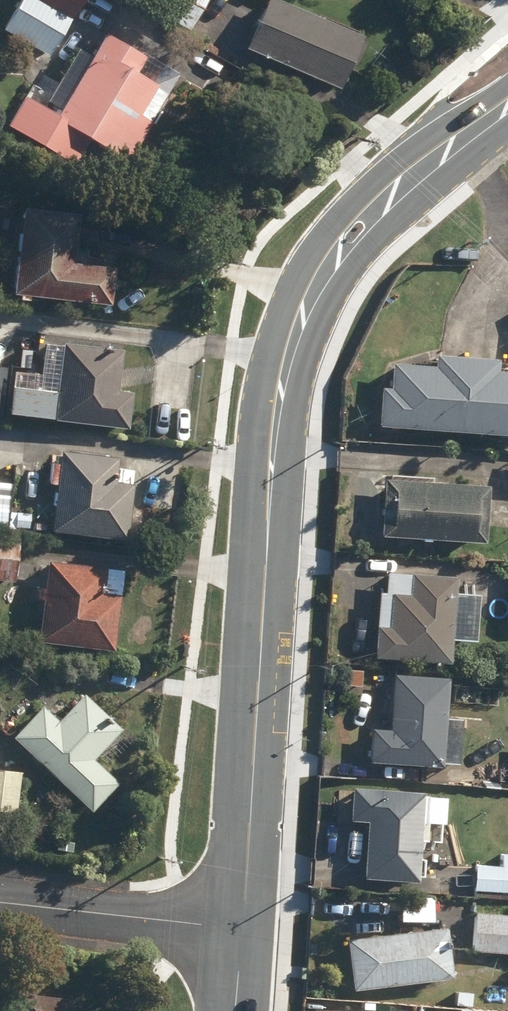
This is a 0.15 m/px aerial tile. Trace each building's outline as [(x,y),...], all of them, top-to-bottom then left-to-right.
[(51,57),(85,0),(24,0),(6,31),(51,57)] [(191,33),(210,0),(162,0),(155,13),(191,33)] [(238,52),(331,89),(351,39),(257,2),(238,52)] [(103,163),(118,172),(125,159),(131,163),(183,77),(150,58),(149,61),(110,37),(61,118),(29,98),(11,128),(76,167),(93,140),(110,150),(103,163)] [(33,298),(115,309),(120,272),(83,267),(83,264),(81,260),(77,260),(82,219),(28,212),(18,297),(23,297),(22,302),(32,304),(33,298)] [(11,415),(131,429),(135,395),(120,394),(125,350),(66,343),(66,346),(47,344),(44,375),(16,372),(11,415)] [(501,375),(502,363),(440,358),(440,369),(395,365),(393,392),(386,392),(383,429),(507,438),(507,376),(501,375)] [(55,535),(130,543),(136,487),(130,486),(130,483),(119,481),(121,460),(64,454),(62,468),(55,467),(53,487),(60,487),(55,535)] [(434,537),(489,541),(492,485),(387,480),(385,535),(425,537),(425,540),(434,540),(434,537)] [(17,529),(32,530),(33,515),(18,514),(17,529)] [(16,583),(21,540),(0,538),(0,581),(16,583)] [(41,645),(117,654),(126,573),(52,564),(48,593),(41,592),(40,601),(46,602),(41,645)] [(379,657),(454,662),(460,575),(415,572),(413,593),(395,592),(393,625),(381,625),(379,657)] [(372,762),(446,766),(446,763),(462,763),(465,717),(450,716),(452,676),(429,675),(429,668),(408,667),(408,674),(396,674),(393,729),(374,728),(372,762)] [(16,740),(95,814),(121,787),(96,763),(125,733),(87,697),(62,724),(45,708),(16,740)] [(18,816),(23,775),(0,773),(0,814),(18,816)] [(367,877),(420,880),(423,840),(431,841),(432,821),(448,822),(450,797),(427,795),(427,792),(357,787),(354,819),(371,820),(367,877)] [(507,899),(507,853),(506,853),(505,866),(478,865),(478,872),(469,871),(468,886),(477,887),(477,891),(479,891),(478,897),(507,899)] [(507,953),(507,914),(479,912),(476,950),(507,953)] [(349,938),(356,990),(456,977),(449,925),(349,938)] [(75,998),(23,992),(20,1010),(73,1010),(75,998)]
